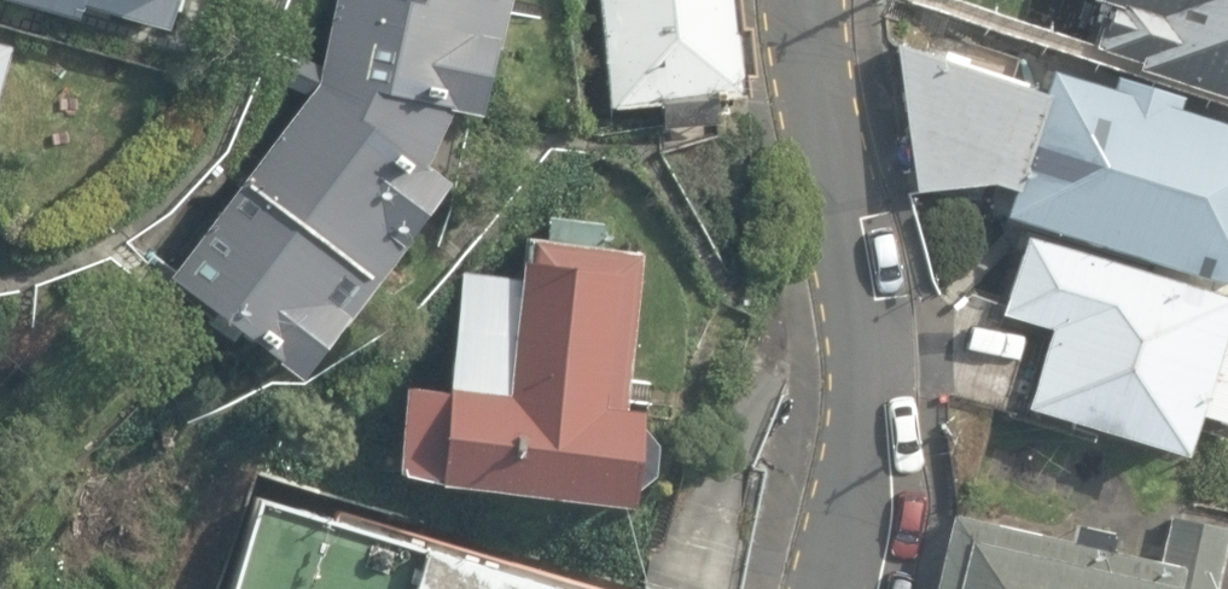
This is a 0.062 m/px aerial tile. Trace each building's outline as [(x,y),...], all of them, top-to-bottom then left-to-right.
[(185,28),(191,0),(78,0),(185,28)] [(283,93),(305,104),(166,285),(296,391),(447,193),(422,174),(448,120),(477,127),(504,0),(335,0),(320,71),(299,61),(283,93)] [(609,116),(660,110),(662,133),(715,127),(713,110),(742,107),(740,88),(751,87),(744,32),(740,33),(736,0),(596,0),(609,116)] [(1110,8),(1105,21),(1098,18),(1087,50),(1135,66),(1133,74),(1227,105),(1227,0),(1084,0),(1110,8)] [(0,34),(0,121),(25,40),(0,34)] [(1009,193),(1039,98),(1027,93),(1029,86),(969,65),(970,59),(946,51),(943,59),(893,44),(912,195),(988,187),(1009,193)] [(1009,193),(1000,219),(1227,292),(1227,131),(1173,114),(1177,100),(1112,80),(1107,92),(1047,73),(1039,98),(1009,193)] [(435,492),(435,495),(626,519),(628,500),(651,485),(655,452),(636,431),(637,421),(621,419),(641,260),(601,254),(605,229),(550,221),(546,245),(529,242),(525,268),(520,267),(517,285),(461,275),(446,397),(403,391),(392,487),(435,492)] [(1227,307),(1227,302),(1022,240),(998,319),(1044,331),(1022,410),(1182,460),(1193,420),(1227,430),(1227,311),(1227,307)] [(332,503),(328,517),(250,492),(220,588),(604,588),(332,503)] [(1066,542),(950,517),(934,588),(1219,588),(1227,544),(1227,531),(1171,520),(1162,563),(1107,551),(1111,535),(1069,526),(1066,542)]
